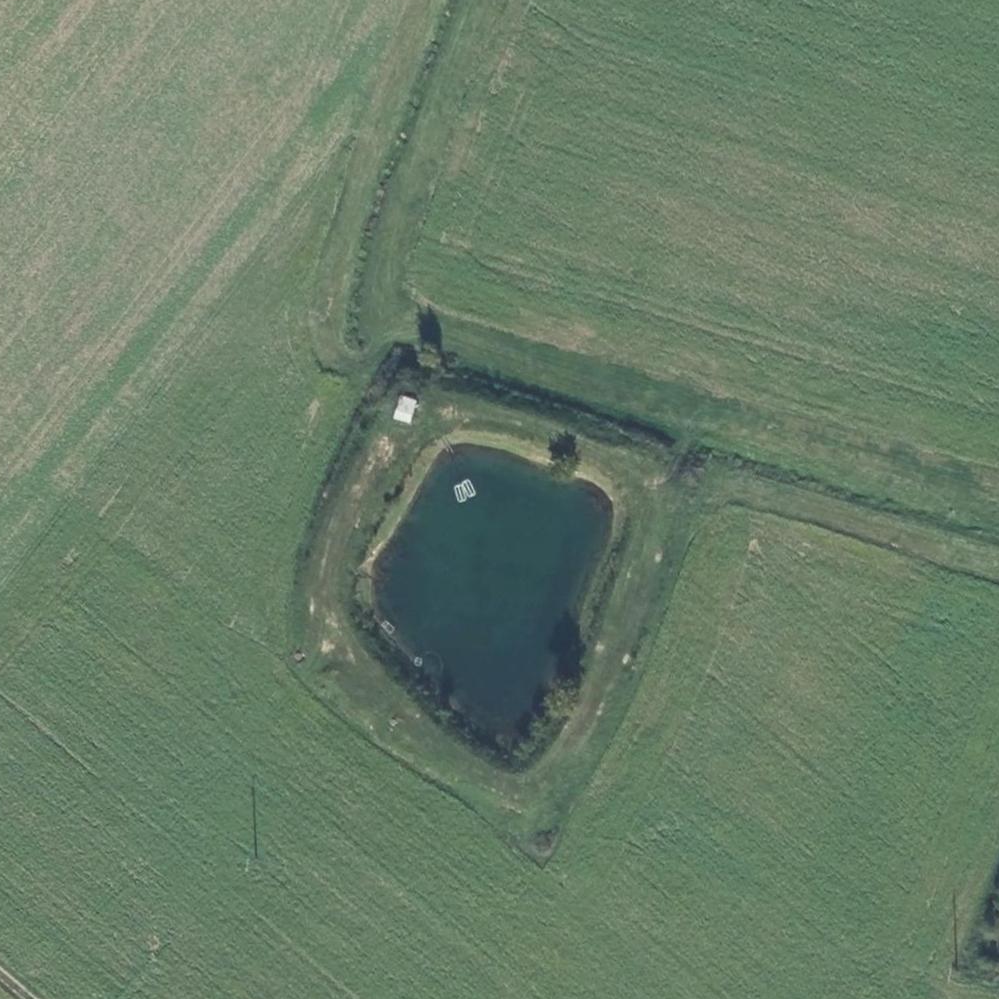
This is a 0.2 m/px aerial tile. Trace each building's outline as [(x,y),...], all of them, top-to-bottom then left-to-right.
[(392,418),(410,423),(417,399),(399,394),(392,418)]
